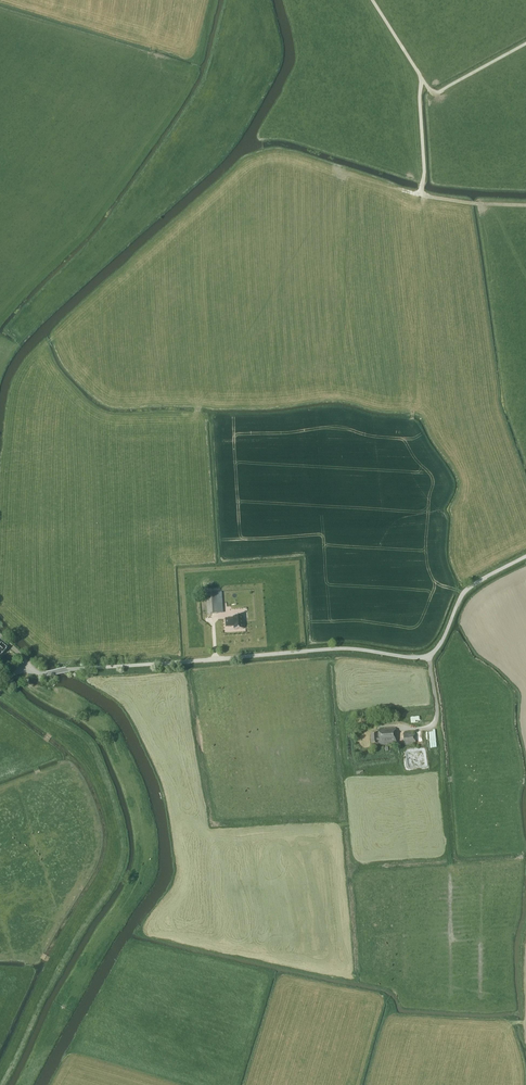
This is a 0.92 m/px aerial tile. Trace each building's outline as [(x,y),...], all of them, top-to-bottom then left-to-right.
[(217,613),(216,592),(206,593),(208,614),(217,613)] [(234,618),(225,619),(226,626),(232,626),(232,625),(234,625),(234,629),(243,629),(243,628),(242,616),(243,616),(243,615),(233,616),(234,616),(234,618)] [(396,744),(395,728),(379,729),(379,730),(376,730),(377,734),(371,735),(371,744),(377,744),(377,745),(396,744)] [(416,744),(415,733),(403,734),(404,745),(416,744)]
